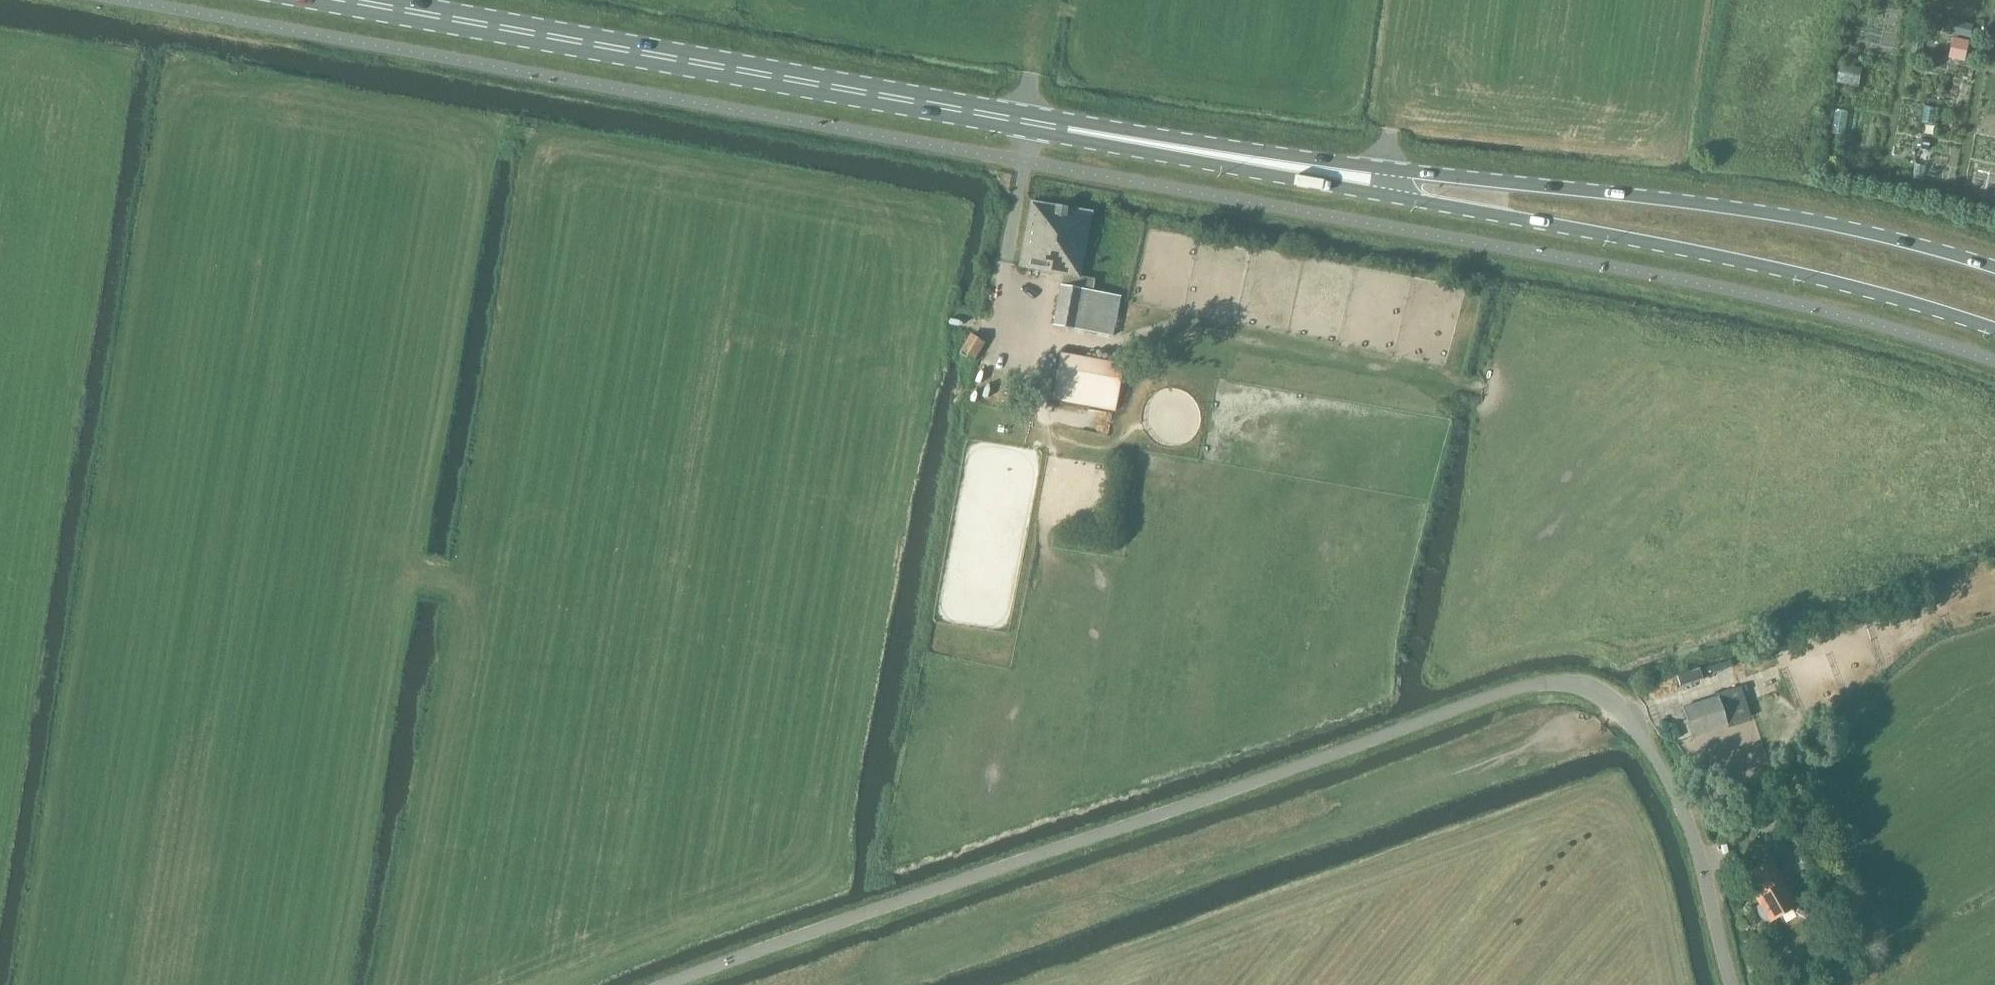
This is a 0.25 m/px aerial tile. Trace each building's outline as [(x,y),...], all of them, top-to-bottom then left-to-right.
[(1090,212),(1032,203),(1020,267),(1063,275),(1054,326),(1112,336),(1117,299),(1092,291),(1094,279),(1079,278),(1090,212)] [(961,355),(974,362),(985,343),(971,336),(961,355)] [(1053,400),(1114,410),(1123,367),(1061,355),(1053,400)] [(1682,707),(1691,737),(1726,726),(1717,697),(1682,707)] [(1808,906),(1798,890),(1790,894),(1782,881),(1754,898),(1769,921),(1793,906),(1797,913),(1808,906)]
